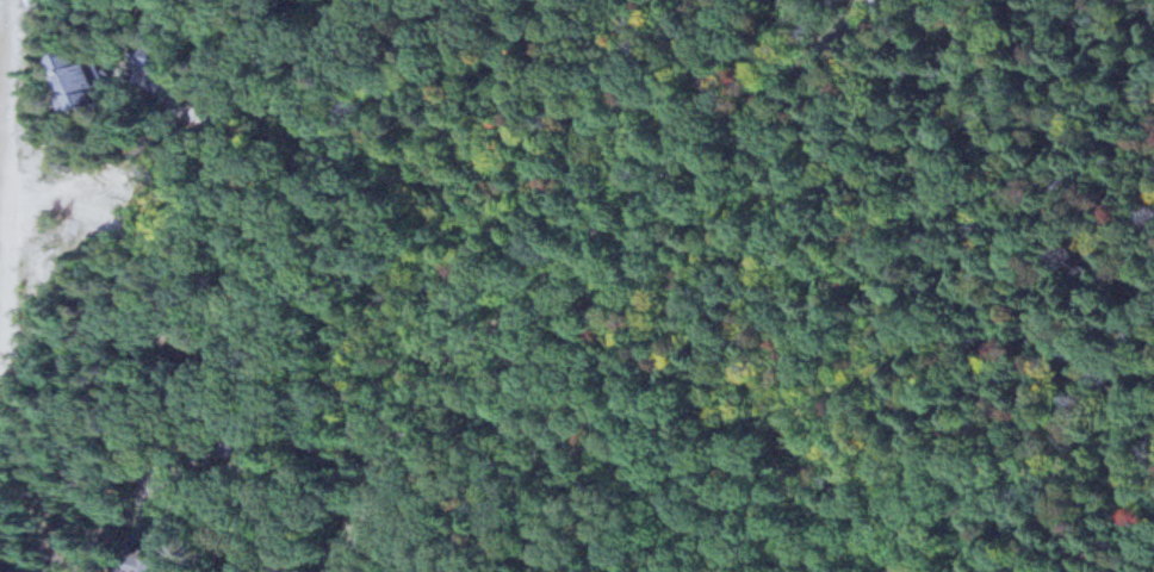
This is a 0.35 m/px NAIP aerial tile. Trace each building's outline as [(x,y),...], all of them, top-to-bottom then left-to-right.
[(165,53),(142,47),(137,66),(160,72),(165,53)] [(76,113),(107,105),(94,51),(63,59),(76,113)]
